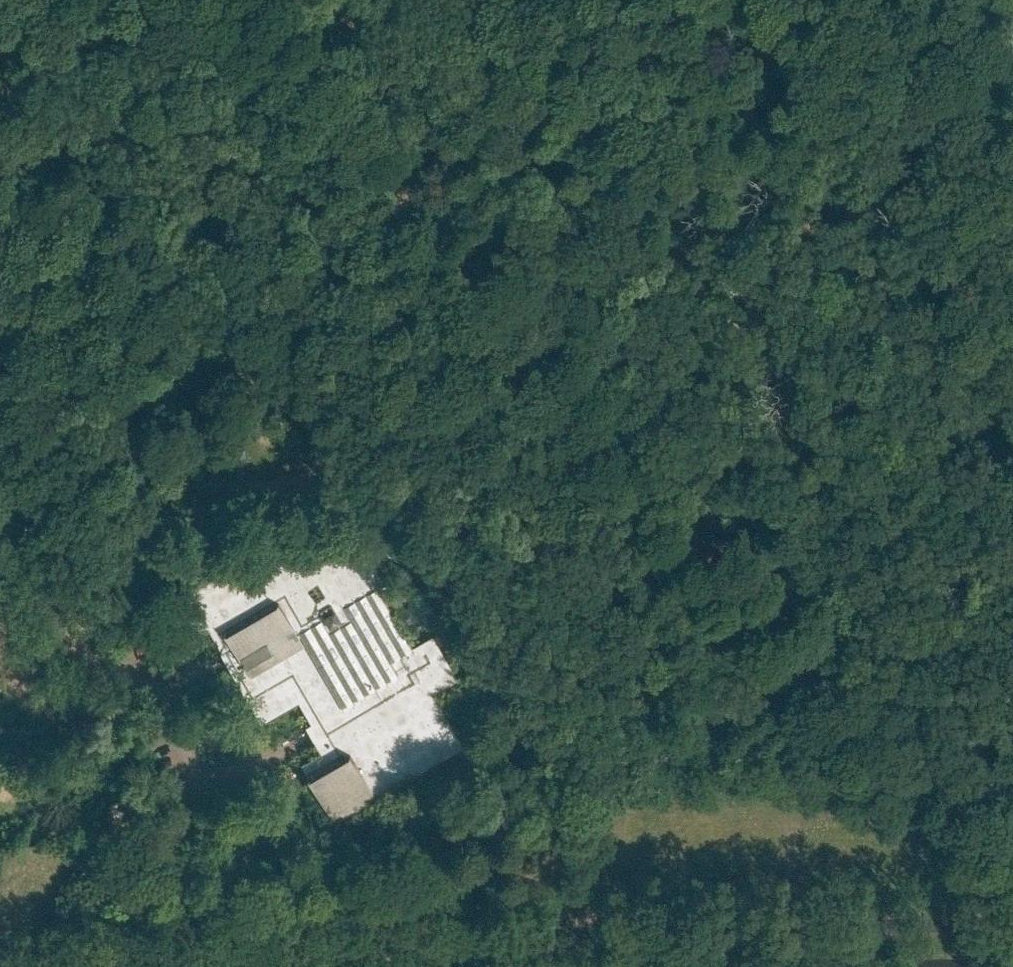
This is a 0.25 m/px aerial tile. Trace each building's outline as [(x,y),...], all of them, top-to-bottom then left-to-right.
[(393,659),(400,672),(342,706),(298,631),(319,619),(327,632),(355,616),(348,603),(385,581),(353,525),(303,554),(295,541),(220,584),(213,571),(172,594),(197,637),(213,628),(225,648),(220,651),(225,659),(226,659),(262,722),(300,700),(313,723),(308,726),(323,753),(304,764),(336,820),(464,746),(433,693),(458,679),(434,636),(393,659)]
